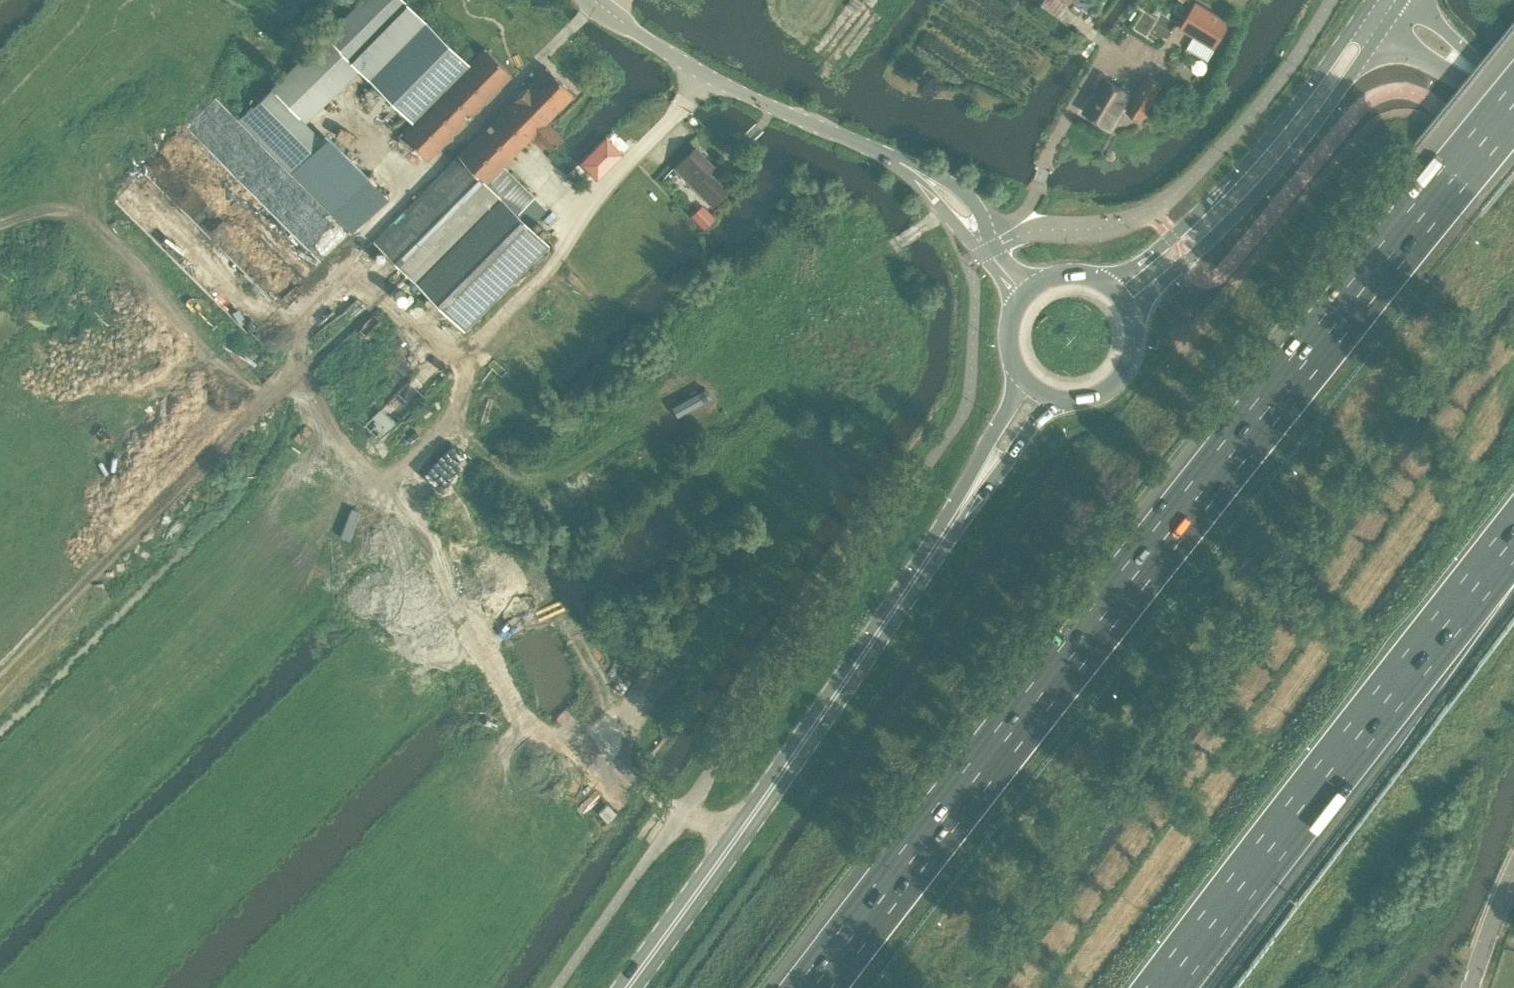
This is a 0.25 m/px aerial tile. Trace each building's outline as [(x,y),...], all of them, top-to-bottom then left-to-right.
[(325,33),(360,68),(370,77),(369,78),(411,120),(467,63),(425,21),(404,0),(358,0),(325,33)] [(1041,4),(1057,18),(1071,0),(1044,0),(1041,4)] [(1196,1),(1180,27),(1197,37),(1215,48),(1230,22),(1196,1)] [(428,159),(512,74),(484,47),(400,132),(428,159)] [(549,149),(562,137),(546,121),(573,93),(545,66),(457,155),(458,156),(374,241),(462,328),(546,242),(517,213),(533,196),(502,165),(530,137),(542,149),(545,145),(549,149)] [(1141,119),(1163,83),(1148,75),(1135,96),(1130,93),(1130,92),(1104,77),(1084,111),(1110,127),(1123,104),(1128,107),(1126,110),(1141,119)] [(260,98),(239,120),(289,170),(311,149),(260,98)] [(580,162),(592,174),(596,179),(622,153),(613,143),(610,140),(606,136),(580,162)] [(711,205),(727,190),(706,170),(712,164),(694,146),(673,167),(711,205)] [(705,208),(694,218),(703,228),(714,217),(705,208)]
